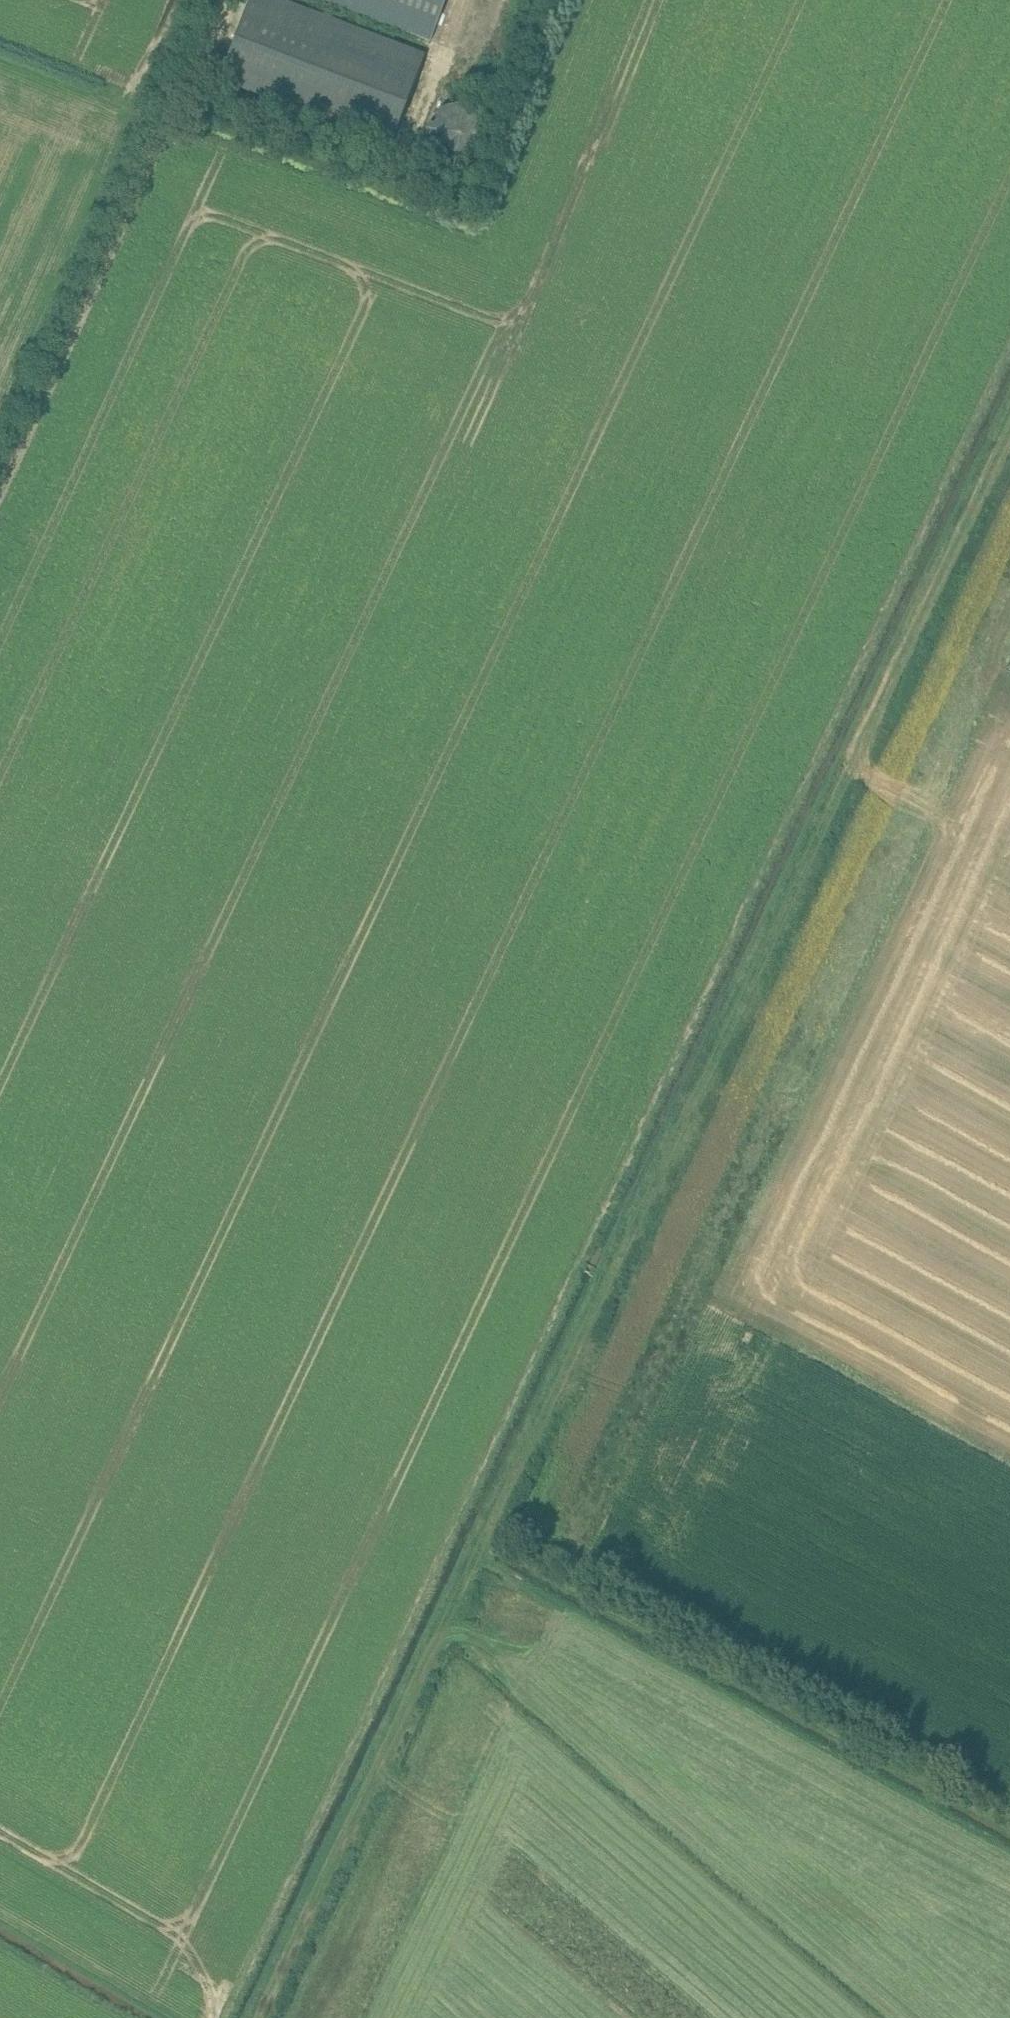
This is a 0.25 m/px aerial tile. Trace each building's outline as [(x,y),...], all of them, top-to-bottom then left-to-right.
[(282,0),(249,0),(219,80),(391,146),(425,55),(282,0)] [(429,42),(445,0),(320,0),(429,42)] [(461,162),(481,118),(445,101),(424,144),(461,162)]
